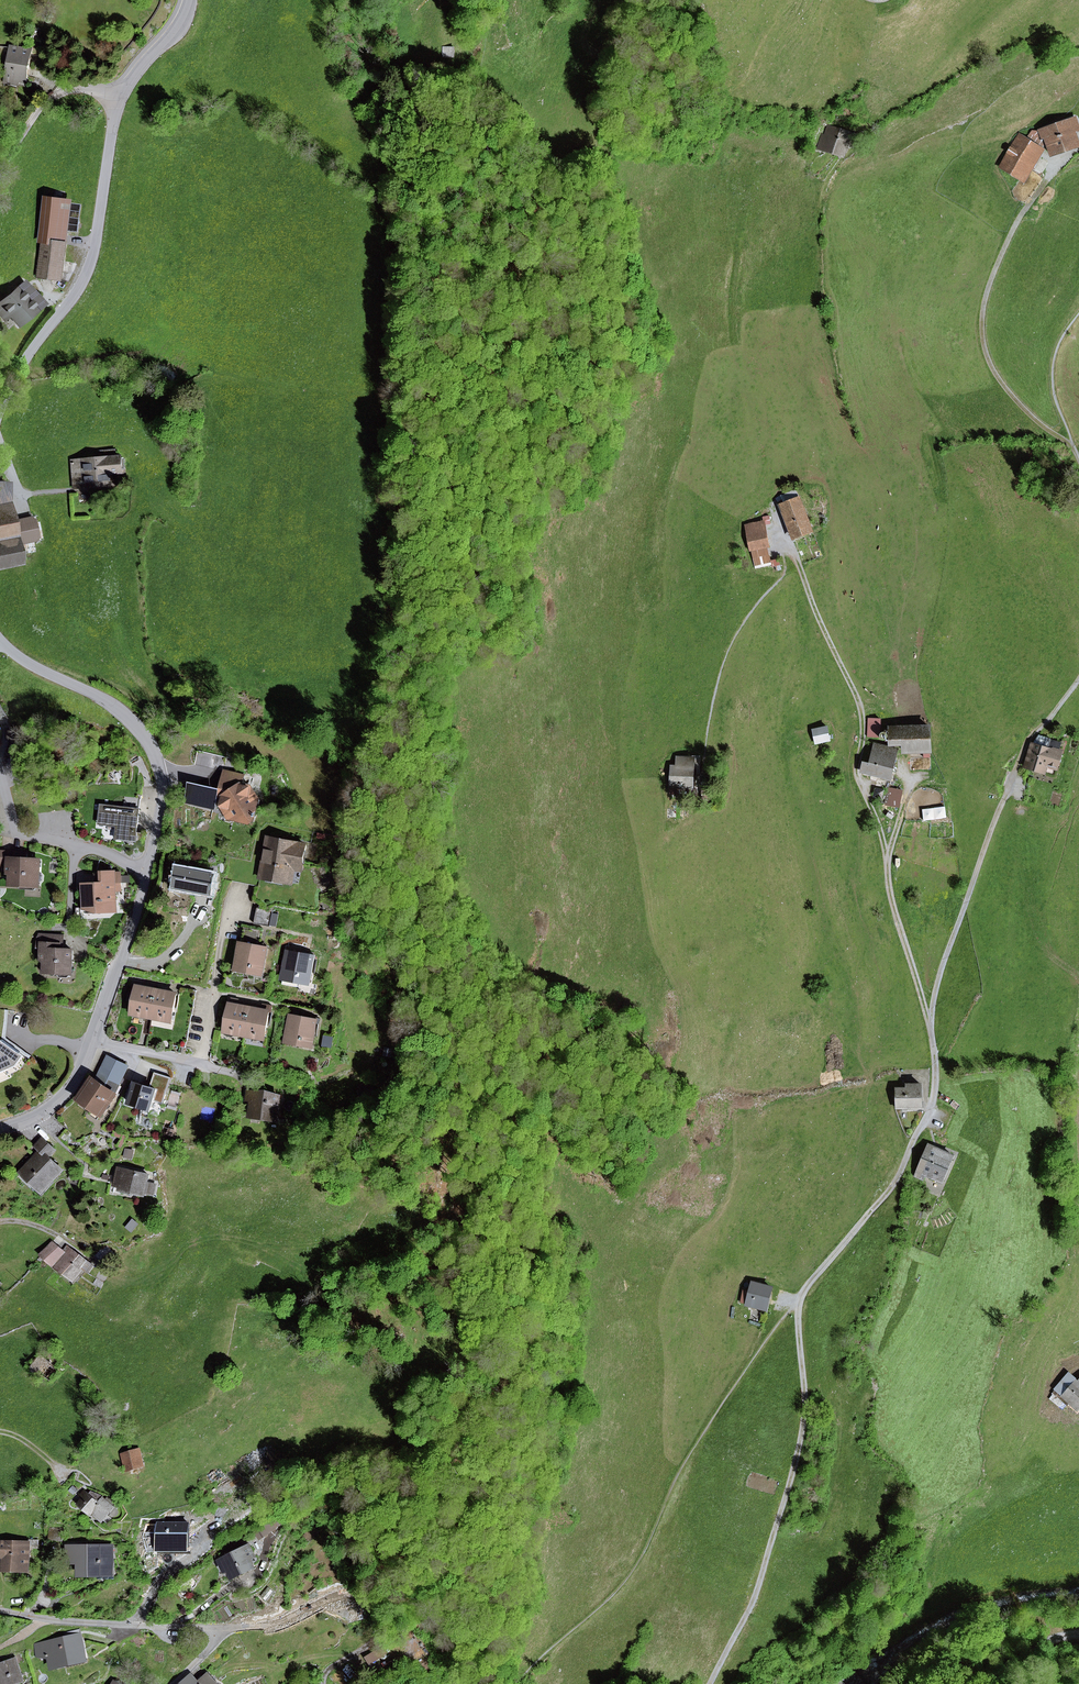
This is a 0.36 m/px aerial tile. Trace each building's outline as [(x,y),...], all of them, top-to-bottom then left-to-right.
[(27,80),(31,50),(10,47),(5,82),(15,84),(16,78),(27,80)] [(443,47),(443,57),(454,57),(454,47),(443,47)] [(1052,155),(1078,145),(1074,132),(1078,131),(1078,129),(1075,119),(1043,130),(1047,140),(1047,142),(1052,155)] [(844,155),(848,142),(851,143),(854,134),(825,125),(818,147),(844,155)] [(1047,140),(1043,130),(1039,131),(1033,130),(1026,139),(1019,135),(1000,166),(1024,180),(1043,149),(1041,148),(1044,142),(1047,140)] [(67,231),(61,231),(64,201),(46,199),(41,242),(44,242),(40,276),(61,278),(67,231)] [(61,231),(67,231),(71,202),(64,201),(61,231)] [(41,304),(32,294),(26,299),(18,289),(5,300),(0,294),(0,313),(4,317),(9,313),(17,324),(41,304)] [(102,459),(74,460),(75,486),(110,484),(109,473),(123,472),(122,457),(116,458),(116,451),(101,452),(102,459)] [(38,539),(33,517),(11,522),(6,500),(7,484),(0,483),(0,567),(20,563),(16,544),(38,539)] [(813,530),(800,497),(780,505),(794,538),(813,530)] [(755,565),(771,562),(763,523),(747,526),(755,565)] [(904,744),(905,751),(930,751),(929,727),(880,729),(879,720),(868,720),(868,736),(880,736),(881,739),(884,740),(887,739),(888,737),(891,737),(891,745),(904,744)] [(813,731),(815,742),(830,739),(828,728),(813,731)] [(1045,773),(1047,766),(1057,769),(1062,752),(1058,751),(1061,743),(1044,738),(1041,746),(1032,743),(1024,767),(1045,773)] [(861,771),(890,779),(897,749),(874,743),(869,764),(864,763),(861,771)] [(692,773),(700,774),(701,756),(691,756),(691,759),(693,759),(692,773)] [(692,773),(693,759),(691,759),(679,758),(678,767),(672,767),(671,786),(691,787),(692,773)] [(233,791),(242,785),(244,775),(224,771),(220,789),(232,792),(233,791)] [(712,799),(711,782),(701,782),(703,800),(712,799)] [(256,808),(249,796),(251,787),(242,785),(233,791),(232,792),(220,789),(219,796),(223,797),(221,806),(223,806),(230,808),(237,819),(248,822),(254,818),(255,810),(256,808)] [(886,805),(900,809),(906,790),(891,786),(886,805)] [(258,811),(261,801),(253,788),(251,787),(249,796),(256,808),(255,810),(258,811)] [(136,841),(141,799),(124,797),(123,808),(102,806),(100,824),(118,826),(117,839),(136,841)] [(228,817),(237,819),(230,808),(223,806),(223,810),(228,817)] [(926,820),(949,817),(948,806),(925,809),(926,820)] [(306,845),(268,838),(263,864),(237,859),(234,875),(255,879),(255,876),(261,877),(267,878),(284,881),(291,883),(293,868),(301,870),(302,864),(305,851),(306,845)] [(42,880),(42,876),(39,873),(40,861),(26,860),(26,859),(13,858),(14,852),(1,851),(0,867),(9,868),(9,872),(12,873),(11,885),(19,886),(28,886),(31,883),(38,883),(39,884),(42,880)] [(212,893),(175,886),(179,870),(173,869),(170,888),(211,896),(212,893)] [(175,886),(212,893),(215,875),(179,869),(179,870),(175,886)] [(101,913),(104,910),(116,910),(115,891),(115,886),(121,885),(121,872),(105,873),(105,884),(95,884),(85,885),(86,905),(86,908),(94,907),(94,911),(97,913),(101,913)] [(95,884),(105,884),(105,873),(99,873),(95,884)] [(233,881),(259,886),(261,877),(255,876),(255,879),(234,875),(233,881)] [(97,913),(94,911),(94,907),(86,908),(86,905),(83,905),(83,911),(86,913),(97,913)] [(271,927),(274,911),(257,908),(254,924),(271,927)] [(258,945),(261,931),(244,927),(237,965),(253,968),(252,972),(262,974),(267,948),(266,948),(266,950),(257,948),(258,945)] [(71,973),(71,974),(73,950),(61,950),(61,936),(41,935),(39,946),(43,946),(42,960),(45,960),(45,968),(41,971),(44,974),(58,975),(61,972),(71,973)] [(300,977),(299,981),(309,983),(314,955),(305,953),(304,956),(288,953),(284,974),(300,977)] [(142,1013),(141,1015),(142,1016),(152,1017),(157,990),(138,987),(133,1011),(142,1013)] [(197,991),(181,987),(179,996),(195,999),(197,991)] [(172,1018),(172,1019),(177,994),(157,990),(152,1017),(163,1020),(163,1017),(172,1018)] [(195,999),(179,996),(178,1004),(194,1007),(195,999)] [(235,1030),(234,1033),(245,1035),(250,1008),(237,1006),(239,999),(232,998),(226,1029),(235,1030)] [(194,1007),(178,1004),(176,1012),(192,1015),(194,1007)] [(265,1036),(271,1005),(264,1004),(262,1010),(250,1008),(245,1035),(255,1037),(256,1034),(265,1036)] [(31,1055),(6,1038),(9,1010),(5,1010),(2,1040),(20,1052),(25,1056),(24,1057),(28,1059),(31,1055)] [(192,1015),(176,1012),(174,1020),(191,1023),(192,1015)] [(302,1045),(312,1046),(317,1018),(308,1016),(307,1019),(291,1016),(287,1037),(303,1040),(302,1045)] [(191,1023),(174,1020),(173,1028),(189,1031),(191,1023)] [(173,1028),(171,1036),(188,1039),(189,1031),(173,1028)] [(170,1045),(186,1048),(188,1039),(171,1036),(170,1045)] [(323,1046),(331,1047),(332,1037),(325,1036),(323,1046)] [(12,1063),(20,1052),(2,1040),(0,1043),(0,1074),(8,1070),(6,1066),(12,1063)] [(8,1070),(18,1066),(24,1057),(25,1056),(20,1052),(12,1063),(6,1066),(8,1070)] [(108,1056),(96,1082),(94,1081),(90,1085),(88,1083),(85,1087),(88,1089),(81,1098),(103,1113),(115,1096),(114,1095),(128,1066),(108,1056)] [(158,1090),(155,1098),(164,1101),(172,1078),(155,1073),(150,1088),(158,1090)] [(134,1090),(130,1103),(143,1108),(151,1110),(154,1101),(155,1098),(158,1090),(150,1088),(136,1083),(135,1085),(133,1085),(132,1089),(134,1090)] [(921,1084),(906,1084),(906,1089),(896,1089),(896,1108),(921,1108),(921,1084)] [(253,1101),(251,1113),(276,1116),(280,1096),(273,1095),(272,1093),(270,1092),(268,1092),(267,1094),(254,1092),(254,1093),(253,1101)] [(141,1115),(149,1118),(151,1110),(143,1108),(141,1115)] [(49,1158),(56,1150),(43,1138),(36,1146),(42,1152),(44,1154),(39,1160),(36,1158),(22,1173),(23,1173),(35,1184),(37,1183),(43,1188),(46,1184),(51,1178),(53,1180),(62,1170),(49,1158)] [(924,1180),(926,1175),(942,1182),(953,1156),(929,1146),(916,1177),(924,1180)] [(36,1158),(39,1160),(44,1154),(42,1152),(36,1158)] [(327,1154),(325,1161),(344,1169),(348,1160),(336,1155),(335,1157),(327,1154)] [(154,1194),(156,1185),(148,1183),(149,1176),(140,1173),(140,1172),(132,1170),(131,1172),(118,1169),(115,1182),(122,1183),(121,1189),(145,1195),(146,1193),(154,1194)] [(44,1198),(52,1190),(46,1184),(43,1188),(37,1183),(35,1184),(23,1173),(19,1177),(32,1189),(33,1188),(44,1198)] [(127,1227),(132,1231),(138,1224),(133,1220),(127,1227)] [(88,1269),(92,1264),(68,1245),(63,1251),(53,1241),(43,1253),(58,1267),(74,1279),(84,1266),(88,1269)] [(106,1245),(95,1255),(103,1262),(113,1252),(106,1245)] [(736,1302),(746,1304),(766,1309),(771,1287),(752,1282),(750,1292),(739,1289),(736,1302)] [(31,1366),(51,1382),(60,1370),(40,1354),(31,1366)] [(1050,1383),(1056,1389),(1070,1374),(1063,1369),(1050,1383)] [(1078,1409),(1078,1408),(1078,1381),(1078,1382),(1070,1374),(1056,1389),(1054,1392),(1067,1405),(1070,1402),(1078,1409)] [(1054,1392),(1049,1399),(1062,1410),(1067,1405),(1054,1392)] [(123,1453),(128,1470),(143,1466),(138,1449),(123,1453)] [(79,1504),(91,1514),(92,1513),(102,1521),(105,1518),(108,1515),(115,1507),(114,1506),(117,1503),(110,1497),(107,1500),(104,1498),(91,1493),(89,1495),(84,1491),(81,1495),(84,1498),(79,1504)] [(256,1533),(260,1539),(276,1529),(273,1523),(256,1533)] [(50,1527),(50,1539),(63,1539),(64,1528),(50,1527)] [(7,1555),(7,1569),(28,1570),(29,1546),(39,1546),(39,1540),(29,1540),(28,1544),(2,1543),(1,1555),(7,1555)] [(229,1569),(233,1577),(253,1567),(249,1559),(255,1556),(250,1546),(224,1559),(229,1569)] [(79,1562),(79,1573),(98,1572),(111,1572),(111,1559),(111,1547),(69,1547),(69,1554),(79,1554),(79,1562)] [(99,1576),(115,1576),(115,1559),(111,1559),(111,1572),(98,1572),(99,1576)] [(226,1571),(229,1569),(224,1559),(221,1561),(226,1571)] [(357,1621),(365,1619),(362,1608),(354,1610),(357,1621)] [(66,1638),(47,1643),(49,1652),(53,1667),(86,1659),(80,1635),(72,1637),(71,1632),(64,1633),(66,1638)] [(39,1655),(49,1652),(47,1643),(37,1646),(39,1655)] [(366,1657),(371,1663),(384,1653),(379,1647),(366,1657)] [(11,1667),(17,1665),(15,1658),(9,1660),(11,1667)] [(23,1681),(17,1665),(11,1667),(9,1660),(0,1663),(0,1683),(15,1683),(23,1681)] [(207,1674),(198,1683),(190,1674),(181,1683),(218,1683),(207,1674)]
